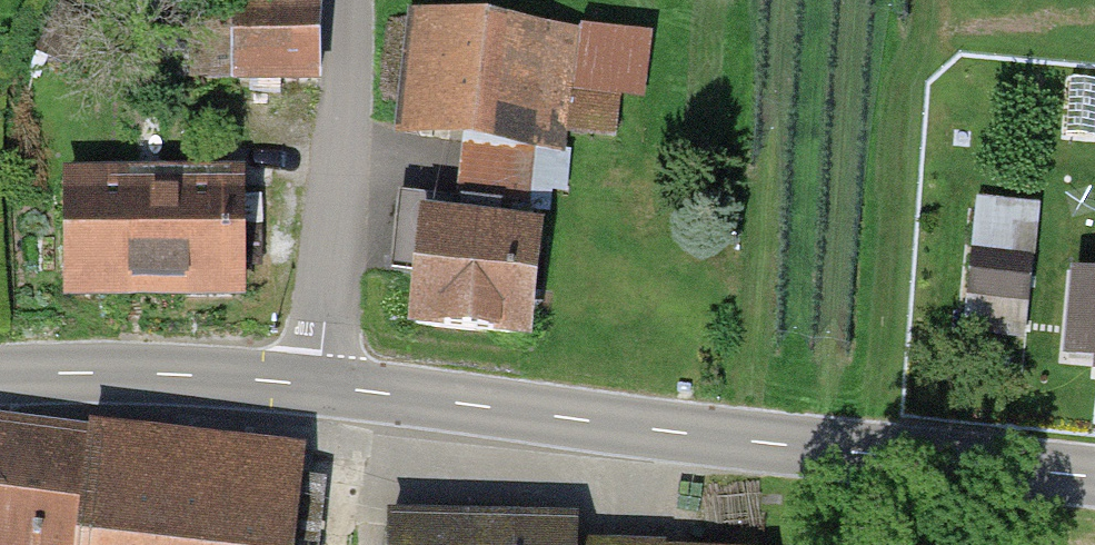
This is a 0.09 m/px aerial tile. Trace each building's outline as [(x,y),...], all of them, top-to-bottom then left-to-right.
[(323,0),(234,0),(235,85),(323,84),(323,0)] [(583,30),(418,9),(402,133),(562,153),(564,134),(616,140),(622,100),(642,103),(650,34),(584,26),(583,30)] [(245,290),(243,177),(72,179),(73,292),(245,290)] [(427,210),(531,221),(533,199),(399,185),(386,313),(416,316),(427,210)] [(1034,207),(975,201),(964,330),(1023,335),(1034,207)] [(531,336),(543,229),(430,215),(417,322),(531,336)] [(1051,259),(1043,350),(1076,353),(1073,379),(1094,381),(1094,263),(1051,259)] [(297,460),(0,429),(0,544),(288,544),(297,460)] [(576,526),(394,520),(394,544),(575,544),(576,526)]
